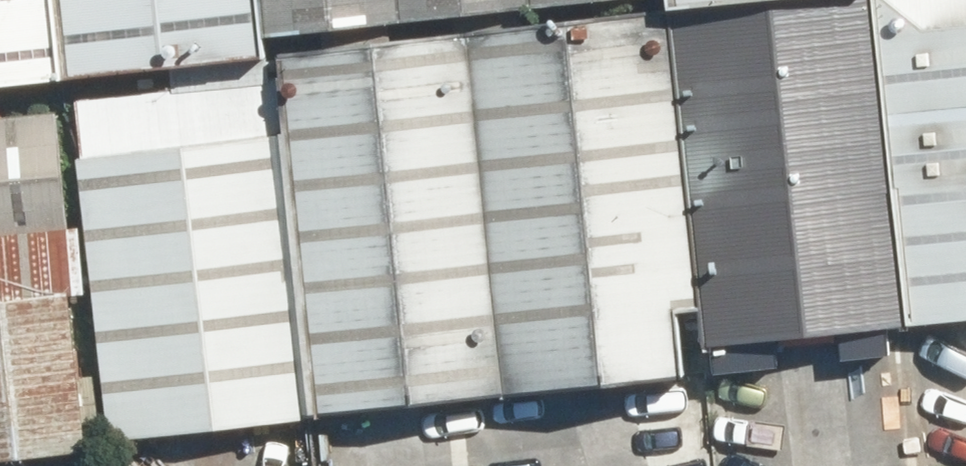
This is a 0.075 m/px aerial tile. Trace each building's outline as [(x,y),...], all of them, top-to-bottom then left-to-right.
[(52,0),(0,0),(0,86),(61,79),(52,0)] [(256,0),(59,0),(66,73),(261,54),(256,0)] [(270,35),(591,0),(267,0),(270,35)] [(710,374),(781,367),(778,339),(905,326),(873,0),(817,0),(674,14),(710,374)] [(896,7),(880,9),(915,326),(965,320),(965,0),(895,0),(896,7)] [(700,309),(669,14),(279,54),(282,84),(73,106),(107,439),(684,380),(677,311),(700,309)] [(55,115),(0,120),(0,463),(86,455),(55,115)]
